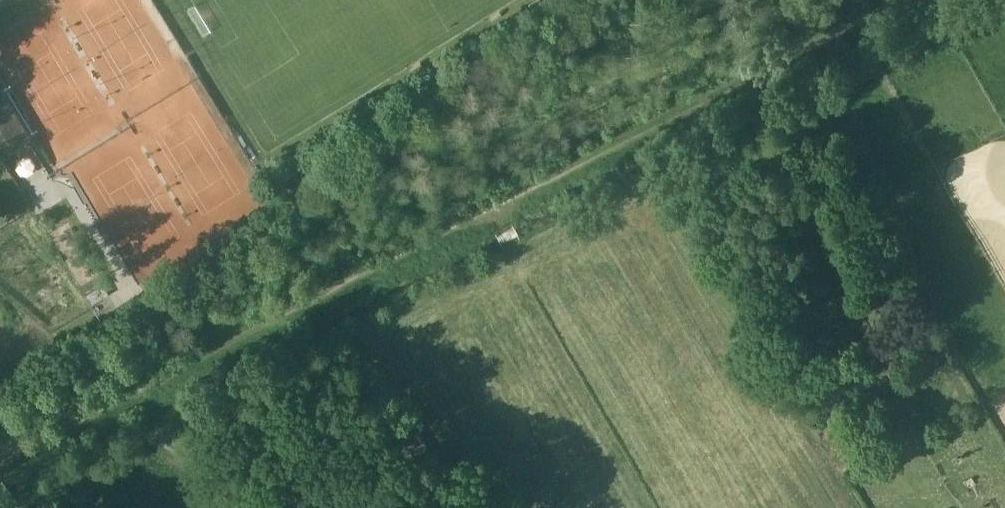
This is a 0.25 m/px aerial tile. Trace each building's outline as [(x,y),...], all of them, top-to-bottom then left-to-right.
[(30,144),(0,95),(0,162),(30,144)]
